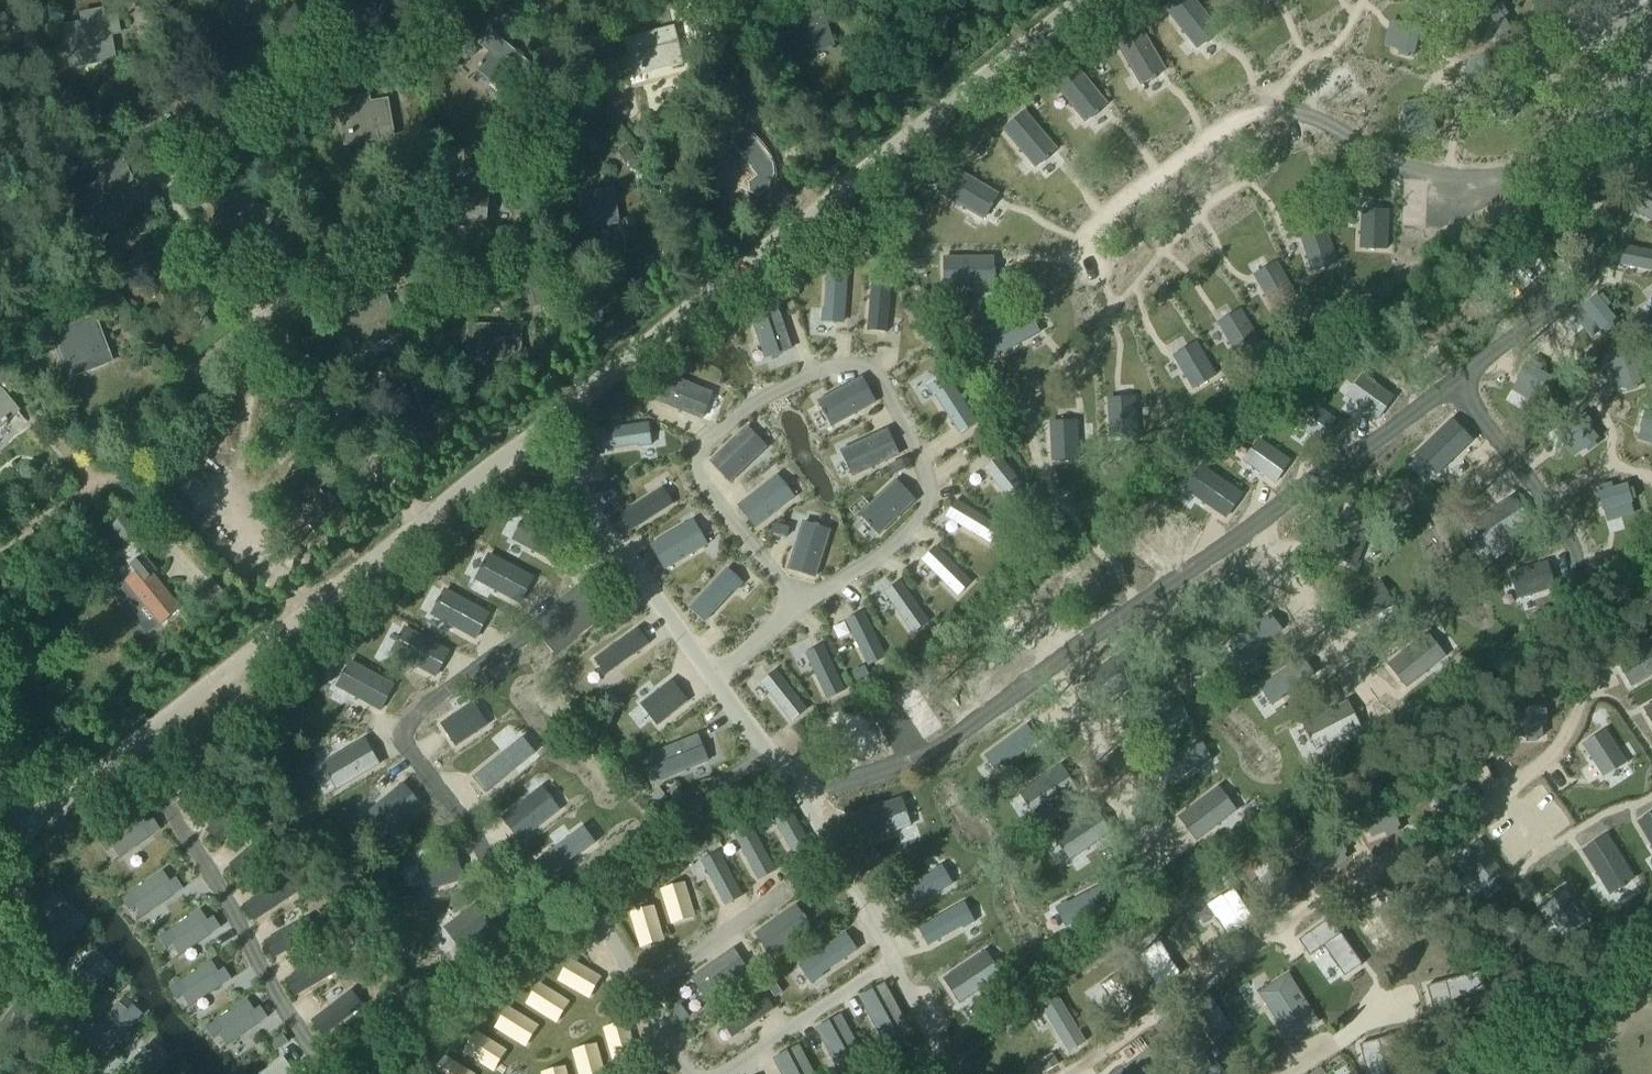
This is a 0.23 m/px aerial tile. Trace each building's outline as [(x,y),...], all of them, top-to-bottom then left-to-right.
[(263,24),(261,25),(257,1),(259,1),(259,0),(224,0),(229,28),(251,25),(252,27),(263,25),(263,24)] [(1167,12),(1197,50),(1206,43),(1207,44),(1211,41),(1210,40),(1219,33),(1192,0),(1183,0),(1167,12)] [(1496,6),(1480,16),(1481,18),(1495,40),(1496,42),(1499,40),(1501,44),(1510,39),(1507,35),(1512,32),(1504,20),(1508,17),(1501,5),(1497,8),(1496,6)] [(832,45),(819,8),(787,20),(792,34),(800,31),(808,54),(832,45)] [(117,27),(105,29),(104,21),(83,24),(85,32),(65,36),(71,69),(85,66),(85,63),(105,58),(106,62),(115,61),(111,36),(119,34),(117,27)] [(1397,50),(1396,52),(1399,53),(1398,58),(1408,60),(1409,56),(1414,57),(1418,43),(1423,44),(1426,32),(1421,30),(1422,28),(1404,23),(1403,25),(1397,50)] [(673,29),(624,41),(629,57),(633,75),(642,73),(671,66),(672,69),(683,66),(673,29)] [(1140,31),(1117,44),(1141,86),(1151,81),(1151,82),(1156,79),(1155,78),(1165,72),(1140,31)] [(523,68),(526,64),(490,34),(480,45),(491,54),(481,66),(481,65),(479,68),(480,70),(481,69),(503,88),(501,90),(508,96),(528,72),(523,68)] [(712,54),(723,58),(730,40),(719,35),(712,54)] [(1076,69),(1054,86),(1085,124),(1093,117),(1094,118),(1098,115),(1097,114),(1106,107),(1076,69)] [(370,96),(336,102),(344,148),(394,139),(387,100),(371,103),(370,96)] [(1330,107),(1326,117),(1346,124),(1349,114),(1330,107)] [(1403,123),(1398,124),(1400,133),(1405,132),(1406,137),(1420,134),(1422,139),(1434,136),(1433,131),(1436,131),(1432,113),(1430,113),(1404,119),(1402,119),(1403,123)] [(1024,115),(1003,133),(1034,170),(1043,163),(1044,164),(1048,160),(1047,159),(1055,152),(1024,115)] [(786,120),(772,129),(782,142),(795,133),(786,120)] [(736,129),(731,135),(731,144),(742,160),(752,165),(752,176),(744,182),(745,193),(754,195),(761,190),(761,181),(769,175),(770,164),(747,134),(746,132),(736,129)] [(627,146),(617,153),(625,164),(635,157),(627,146)] [(128,208),(126,209),(114,184),(120,181),(117,175),(126,170),(120,159),(98,170),(105,183),(76,197),(82,209),(85,208),(91,220),(93,224),(95,223),(95,222),(117,211),(118,213),(128,208)] [(397,161),(394,174),(405,177),(408,163),(397,161)] [(955,173),(941,196),(983,221),(989,211),(990,212),(993,207),(992,207),(997,197),(955,173)] [(312,185),(302,192),(309,204),(320,197),(312,185)] [(1635,214),(1651,222),(1651,192),(1647,190),(1635,214)] [(485,228),(488,203),(481,202),(482,195),(457,192),(454,220),(454,219),(453,224),(456,224),(456,223),(476,225),(476,227),(485,228)] [(606,200),(605,193),(580,197),(585,224),(584,224),(585,228),(587,228),(587,227),(608,223),(608,226),(617,224),(613,199),(606,200)] [(215,220),(232,229),(232,228),(251,238),(250,241),(259,245),(258,244),(273,215),(233,195),(227,206),(223,204),(215,220)] [(1361,214),(1360,249),(1386,250),(1388,215),(1361,214)] [(1326,231),(1301,239),(1311,272),(1336,264),(1326,231)] [(1621,266),(1651,273),(1651,253),(1624,247),(1621,266)] [(994,260),(946,260),(946,288),(994,288),(994,277),(996,277),(996,271),(994,271),(994,260)] [(1278,267),(1255,280),(1273,310),(1296,297),(1278,267)] [(824,311),(823,324),(835,325),(835,323),(844,324),(848,270),(829,268),(826,311),(824,311)] [(429,280),(418,286),(423,297),(434,291),(429,280)] [(873,282),(868,330),(887,332),(892,283),(873,282)] [(406,288),(396,293),(402,306),(412,301),(406,288)] [(788,288),(776,292),(779,301),(791,297),(788,288)] [(98,289),(84,295),(89,305),(102,300),(98,289)] [(1643,310),(1651,324),(1651,302),(1649,304),(1650,305),(1643,310)] [(311,305),(297,315),(305,326),(319,315),(311,305)] [(774,305),(748,314),(764,362),(790,353),(774,305)] [(1026,311),(984,335),(997,359),(1039,335),(1034,326),(1036,325),(1033,320),(1032,321),(1026,311)] [(1242,313),(1219,327),(1237,357),(1260,344),(1242,313)] [(68,368),(107,353),(94,319),(55,334),(60,347),(56,349),(62,365),(66,363),(68,368)] [(488,358),(489,359),(510,359),(510,362),(519,362),(520,329),(469,328),(468,361),(488,361),(488,358)] [(1198,347),(1175,361),(1193,391),(1216,378),(1198,347)] [(149,366),(157,375),(167,365),(159,357),(149,366)] [(938,380),(926,387),(934,398),(935,398),(960,437),(978,425),(946,376),(939,381),(938,380)] [(664,377),(654,402),(701,420),(711,395),(664,377)] [(862,381),(819,404),(824,413),(823,414),(826,419),(827,418),(832,428),(875,404),(862,381)] [(17,412),(0,391),(0,427),(2,425),(4,427),(8,423),(7,421),(17,412)] [(1134,402),(1108,404),(1110,439),(1137,437),(1134,402)] [(1573,412),(1572,424),(1586,425),(1587,413),(1573,412)] [(647,426),(594,434),(596,453),(638,447),(638,448),(651,446),(650,434),(648,435),(647,426)] [(1077,426),(1050,428),(1052,463),(1079,461),(1077,426)] [(747,430),(711,465),(730,485),(766,450),(747,430)] [(887,432),(841,453),(852,478),(898,457),(887,432)] [(592,449),(581,450),(583,464),(594,462),(592,449)] [(1001,459),(986,471),(1016,509),(1031,497),(1001,459)] [(901,462),(889,468),(893,477),(905,472),(901,462)] [(777,478),(739,508),(755,529),(794,499),(787,491),(788,490),(785,486),(784,487),(777,478)] [(895,484),(860,517),(867,525),(866,526),(870,530),(871,529),(878,537),(913,504),(895,484)] [(662,491),(621,517),(631,533),(672,507),(662,491)] [(957,503),(947,520),(989,545),(999,528),(957,503)] [(124,541),(134,533),(124,520),(114,528),(124,541)] [(693,523),(651,547),(665,571),(706,547),(701,537),(702,536),(700,532),(698,533),(693,523)] [(804,524),(789,571),(815,579),(830,533),(819,529),(820,528),(815,526),(814,528),(804,524)] [(777,527),(773,537),(786,541),(789,531),(777,527)] [(936,549),(923,563),(957,597),(971,584),(936,549)] [(137,575),(126,583),(160,625),(180,610),(151,575),(155,572),(144,559),(132,568),(137,575)] [(726,572),(689,611),(704,625),(732,594),(733,595),(742,585),(734,577),(733,578),(726,572)] [(900,583),(885,594),(913,634),(928,623),(900,583)] [(863,615),(846,623),(868,667),(885,658),(863,615)] [(638,630),(596,661),(606,675),(649,644),(638,630)] [(448,655),(405,631),(391,656),(434,679),(448,655)] [(823,648),(806,656),(827,700),(844,691),(823,648)] [(864,667),(852,674),(856,682),(869,676),(864,667)] [(776,673),(761,685),(791,722),(807,710),(776,673)] [(697,735),(651,754),(661,781),(708,762),(697,735)] [(208,759),(178,797),(194,809),(223,770),(208,759)] [(676,787),(668,792),(676,803),(683,798),(676,787)] [(235,793),(206,832),(222,843),(251,805),(235,793)] [(786,803),(769,813),(793,857),(811,848),(786,803)] [(140,812),(109,834),(117,845),(112,848),(119,859),(150,838),(142,827),(147,823),(140,812)] [(751,827),(734,836),(758,881),(775,871),(751,827)] [(267,834),(230,865),(243,880),(279,849),(267,834)] [(718,852),(701,862),(725,906),(742,897),(718,852)] [(163,872),(132,893),(140,904),(135,907),(142,918),(173,897),(165,886),(170,882),(163,872)] [(285,879),(245,905),(255,922),(296,895),(285,879)] [(1233,890),(1207,907),(1229,939),(1254,922),(1233,890)] [(796,905),(755,935),(772,958),(813,929),(796,905)] [(65,908),(39,936),(49,945),(45,949),(55,958),(80,930),(70,922),(74,917),(65,908)] [(200,910),(169,932),(177,943),(172,946),(179,957),(210,935),(202,925),(207,921),(200,910)] [(308,918),(266,942),(275,959),(318,935),(308,918)] [(846,935),(801,966),(806,974),(805,974),(812,984),(823,977),(822,975),(857,951),(846,935)] [(1153,948),(1136,959),(1158,992),(1181,976),(1168,957),(1169,957),(1159,942),(1152,947),(1153,948)] [(733,950),(691,978),(707,1002),(749,973),(733,950)] [(92,955),(67,983),(77,992),(73,997),(83,1005),(108,978),(98,969),(102,964),(92,955)] [(329,955),(287,980),(297,997),(338,972),(329,955)] [(211,962),(180,983),(187,993),(182,997),(190,1008),(221,987),(213,976),(219,973),(211,962)] [(1117,976),(1101,986),(1123,1018),(1139,1007),(1117,976)] [(1288,976),(1259,995),(1288,1042),(1318,1023),(1288,976)] [(774,983),(767,988),(775,998),(782,993),(774,983)] [(885,985),(860,998),(883,1043),(909,1030),(885,985)] [(352,991),(313,1021),(325,1036),(363,1006),(352,991)] [(762,994),(722,1022),(733,1038),(773,1010),(762,994)] [(248,1000),(217,1021),(224,1032),(219,1035),(226,1046),(257,1026),(250,1015),(255,1011),(248,1000)] [(1058,1000),(1043,1009),(1066,1047),(1081,1038),(1058,1000)] [(119,1003),(94,1031),(104,1039),(100,1044),(110,1053),(135,1024),(125,1016),(129,1011),(119,1003)] [(681,1005),(673,1010),(681,1023),(689,1017),(681,1005)] [(843,1015),(818,1028),(841,1073),(867,1060),(843,1015)] [(282,1034),(271,1042),(277,1051),(288,1043),(282,1034)] [(122,1071),(125,1073),(157,1073),(163,1068),(154,1059),(158,1054),(148,1045),(122,1071)] [(774,1059),(782,1073),(814,1073),(800,1046),(774,1059)] [(1052,1057),(1040,1063),(1046,1073),(1058,1066),(1052,1057)] [(281,1060),(262,1073),(292,1073),(281,1060)]
